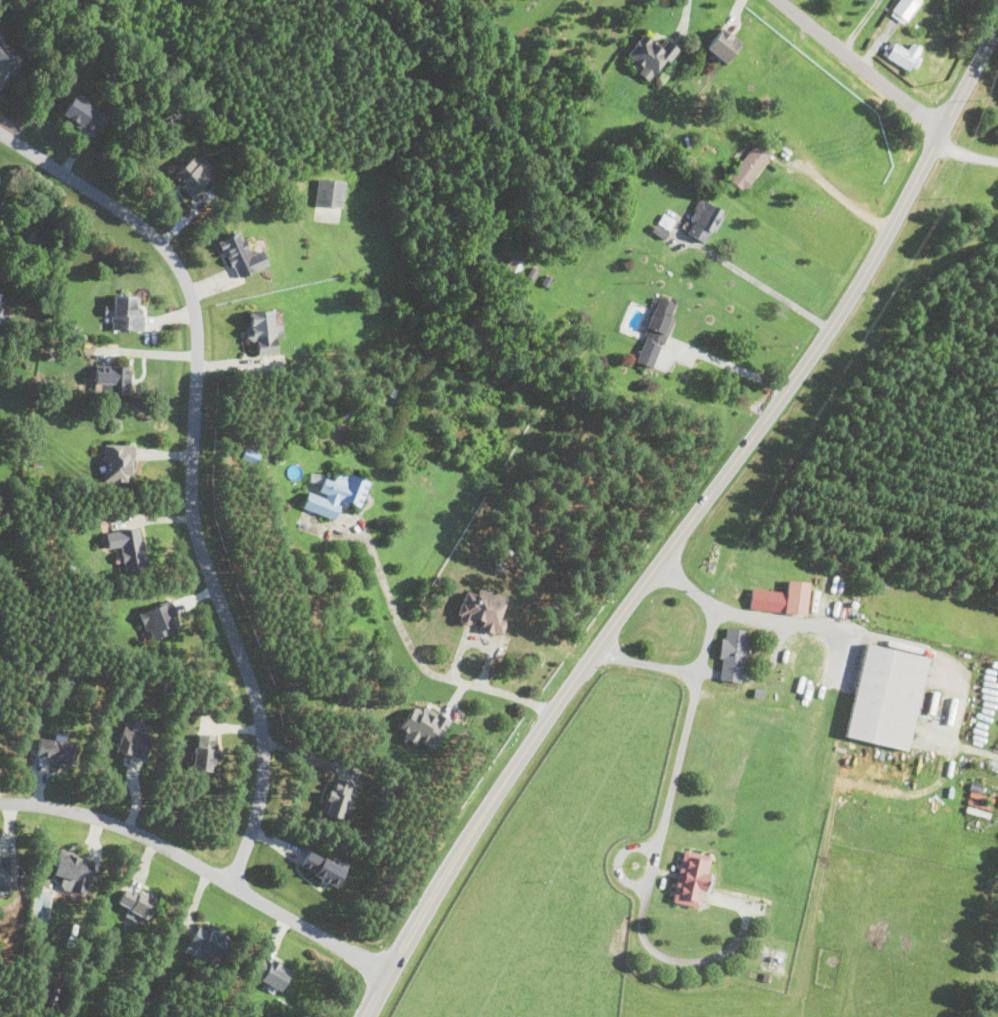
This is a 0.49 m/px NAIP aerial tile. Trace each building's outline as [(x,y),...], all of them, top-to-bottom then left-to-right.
[(889,12),(903,23),(921,0),(899,0),(889,12)] [(725,64),(742,41),(720,25),(703,48),(725,64)] [(675,45),(664,39),(660,45),(639,33),(626,54),(642,64),(637,73),(653,82),(675,45)] [(910,41),(906,48),(890,39),(881,54),(912,71),(925,49),(910,41)] [(0,43),(0,64),(15,71),(23,55),(0,43)] [(59,115),(93,136),(107,114),(73,93),(59,115)] [(772,153),(756,141),(726,177),(742,190),(772,153)] [(170,176),(190,197),(214,172),(202,159),(199,162),(191,155),(170,176)] [(344,180),(318,177),(315,204),(341,207),(344,180)] [(725,211),(700,197),(682,229),(707,243),(725,211)] [(260,246),(249,250),(241,230),(218,239),(234,279),(268,265),(260,246)] [(104,305),(104,316),(112,317),(112,329),(141,329),(142,294),(113,293),(113,305),(104,305)] [(679,303),(658,295),(643,334),(664,342),(679,303)] [(276,353),(275,339),(282,338),(280,319),(271,320),(270,309),(246,310),(247,344),(256,344),(257,354),(276,353)] [(130,394),(132,366),(95,364),(94,382),(103,383),(103,392),(130,394)] [(103,479),(133,479),(133,443),(103,443),(103,479)] [(240,459),(256,464),(261,452),(245,446),(240,459)] [(360,507),(369,479),(336,469),(333,481),(322,478),(317,492),(308,489),(302,508),(335,518),(340,501),(360,507)] [(106,532),(108,550),(119,549),(122,568),(146,565),(140,527),(106,532)] [(749,607),(805,614),(809,581),(788,579),(786,591),(752,587),(749,607)] [(505,595),(476,587),(474,594),(463,591),(455,621),(474,626),(474,628),(503,635),(508,618),(500,616),(505,595)] [(138,612),(149,639),(180,627),(169,599),(138,612)] [(746,628),(723,626),(718,679),(741,681),(746,628)] [(907,748),(927,657),(864,644),(845,735),(907,748)] [(397,728),(413,705),(420,710),(424,705),(447,720),(429,749),(397,728)] [(115,749),(143,759),(151,734),(123,724),(115,749)] [(211,771),(215,733),(195,731),(192,769),(211,771)] [(77,740),(37,737),(35,759),(74,763),(77,740)] [(342,818),(353,782),(332,776),(322,812),(342,818)] [(670,900),(699,908),(713,855),(684,848),(670,900)] [(52,875),(61,877),(59,888),(87,895),(96,858),(58,849),(52,875)] [(337,885),(345,866),(306,850),(298,869),(337,885)] [(0,854),(0,891),(16,891),(16,854),(0,854)] [(117,901),(128,906),(124,914),(144,924),(157,897),(126,882),(117,901)] [(203,950),(219,958),(230,935),(207,924),(205,927),(198,923),(184,951),(199,958),(203,950)] [(248,973),(278,991),(291,970),(261,952),(248,973)]
